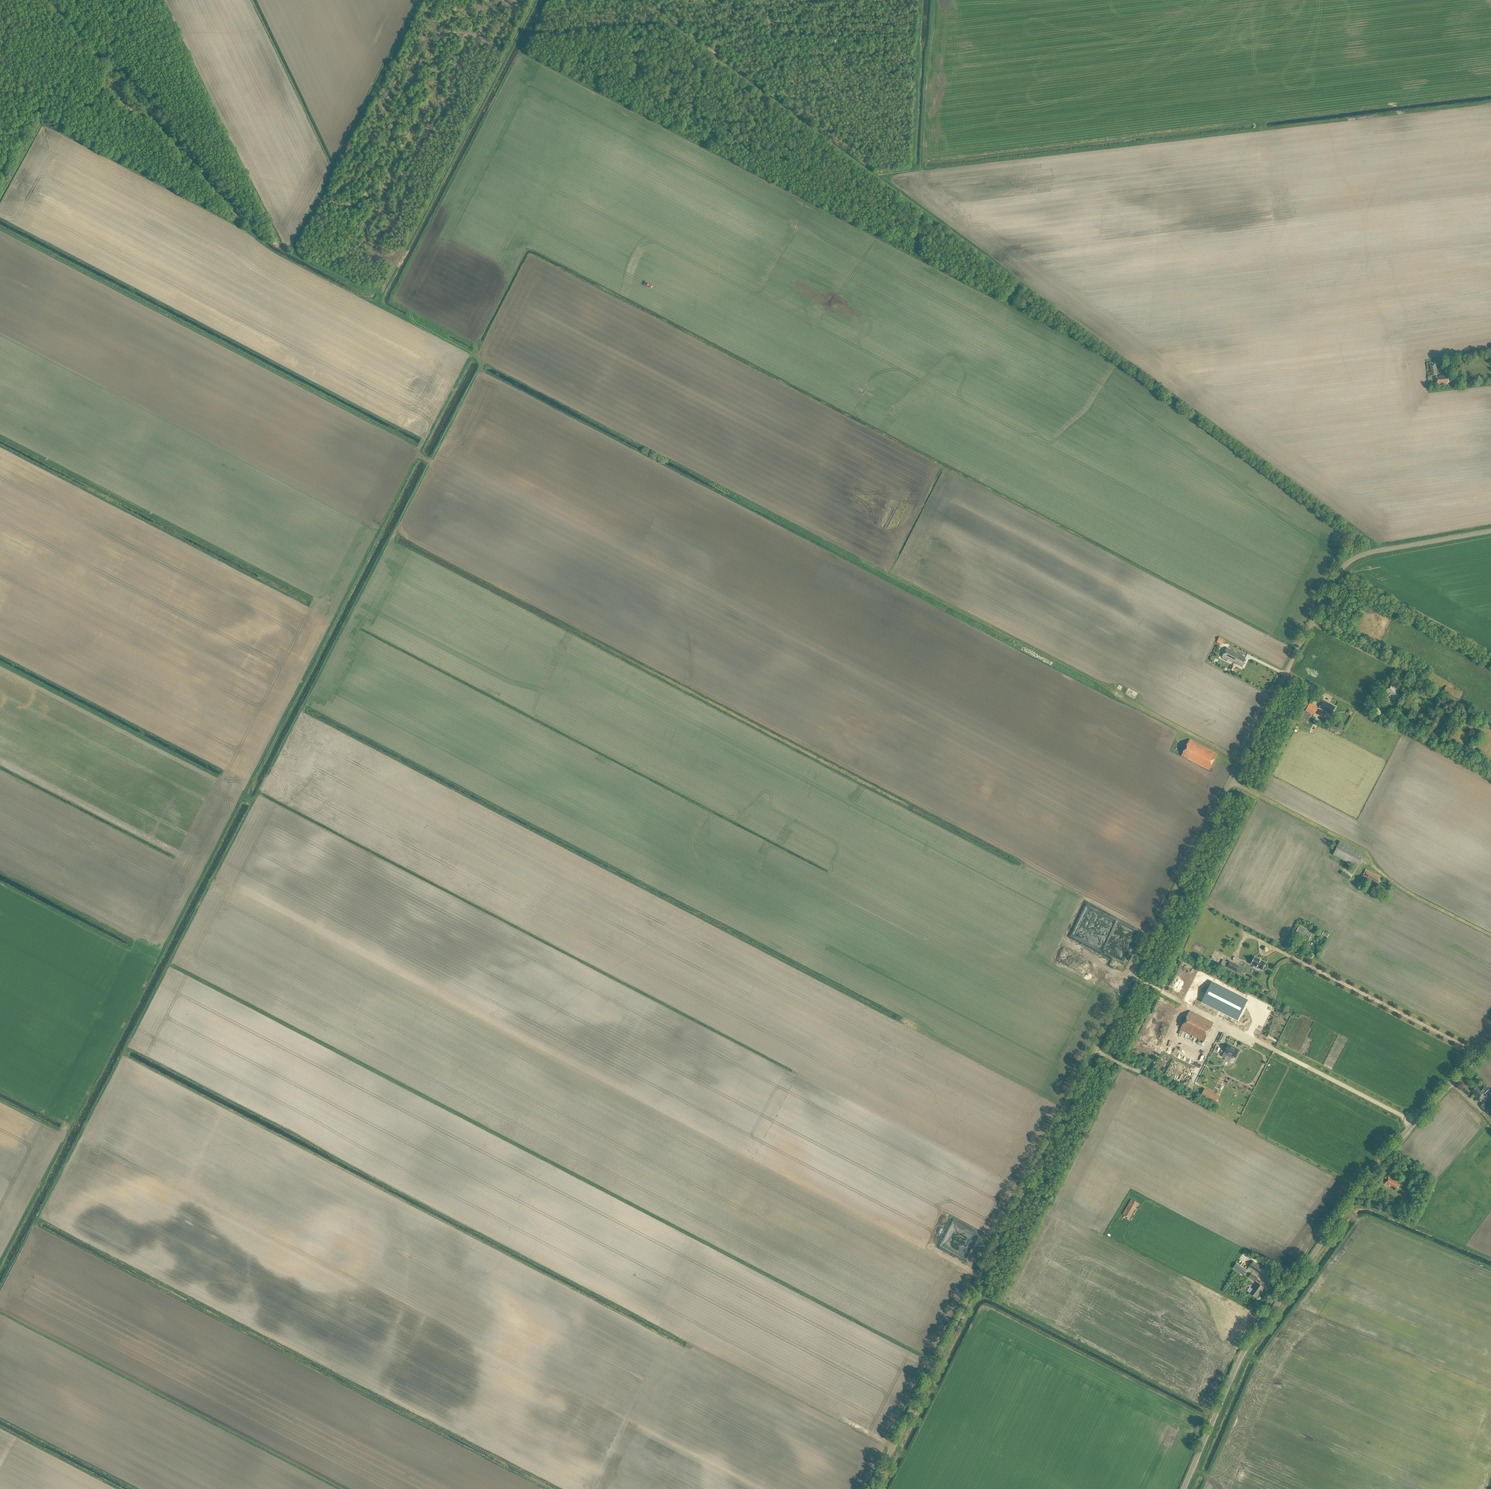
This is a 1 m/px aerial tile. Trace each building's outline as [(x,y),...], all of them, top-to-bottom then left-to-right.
[(1436,376),(1437,386),(1448,385),(1447,383),(1448,383),(1448,377),(1447,377),(1446,375),(1436,376)] [(1242,668),(1246,661),(1244,659),(1245,657),(1227,648),(1221,658),(1226,660),(1227,659),(1236,664),(1236,665),(1242,668)] [(1399,695),(1401,694),(1398,691),(1393,684),(1385,691),(1394,701),(1396,699),(1397,700),(1400,697),(1399,695)] [(1443,691),(1451,695),(1454,690),(1446,686),(1443,691)] [(1319,709),(1325,711),(1324,713),(1320,711),(1318,716),(1324,719),(1326,712),(1330,714),(1331,712),(1332,713),(1334,709),(1333,708),(1334,707),(1323,701),(1319,709)] [(1308,723),(1312,715),(1307,712),(1303,720),(1308,723)] [(1415,726),(1410,722),(1407,726),(1416,732),(1419,728),(1423,731),(1428,724),(1420,719),(1415,726)] [(1209,771),(1217,755),(1190,741),(1182,757),(1209,771)] [(1340,842),(1332,856),(1356,869),(1363,855),(1340,842)] [(1377,887),(1380,879),(1379,879),(1380,877),(1366,870),(1362,877),(1372,882),(1371,884),(1377,887)] [(1365,889),(1368,883),(1362,880),(1360,884),(1357,882),(1356,884),(1365,889)] [(1309,941),(1312,934),(1300,927),(1296,933),(1308,940),(1309,941)] [(1115,930),(1104,950),(1124,960),(1128,954),(1120,949),(1117,954),(1116,954),(1118,950),(1115,948),(1121,937),(1116,934),(1118,932),(1115,930)] [(1263,970),(1267,963),(1255,957),(1251,964),(1254,966),(1254,967),(1259,970),(1259,969),(1263,970)] [(1229,961),(1226,967),(1237,972),(1240,967),(1229,961)] [(1204,1042),(1214,1023),(1190,1011),(1180,1030),(1204,1042)] [(1240,1050),(1229,1045),(1225,1052),(1223,1057),(1225,1058),(1226,1056),(1231,1058),(1232,1056),(1236,1058),(1240,1050)] [(1479,1089),(1476,1086),(1472,1091),(1479,1098),(1482,1100),(1485,1097),(1483,1094),(1484,1093),(1483,1093),(1487,1089),(1483,1085),(1479,1089)] [(1219,1096),(1209,1091),(1206,1097),(1216,1102),(1219,1096)] [(1404,1180),(1407,1176),(1400,1171),(1397,1176),(1404,1180)] [(1397,1188),(1401,1182),(1396,1179),(1395,1180),(1389,1176),(1385,1184),(1396,1189),(1396,1188),(1397,1188)] [(1129,1218),(1138,1203),(1131,1199),(1123,1214),(1129,1218)] [(962,1256),(965,1257),(965,1251),(967,1247),(969,1246),(969,1242),(968,1234),(966,1239),(965,1228),(964,1228),(961,1234),(956,1232),(953,1232),(953,1230),(957,1230),(958,1230),(960,1230),(960,1226),(955,1227),(955,1225),(951,1225),(944,1242),(945,1243),(945,1247),(953,1250),(954,1252),(959,1254),(963,1254),(962,1256)] [(1249,1268),(1260,1276),(1265,1269),(1254,1261),(1249,1268)] [(1261,1293),(1265,1287),(1258,1283),(1251,1293),(1257,1298),(1261,1292),(1261,1293)]
